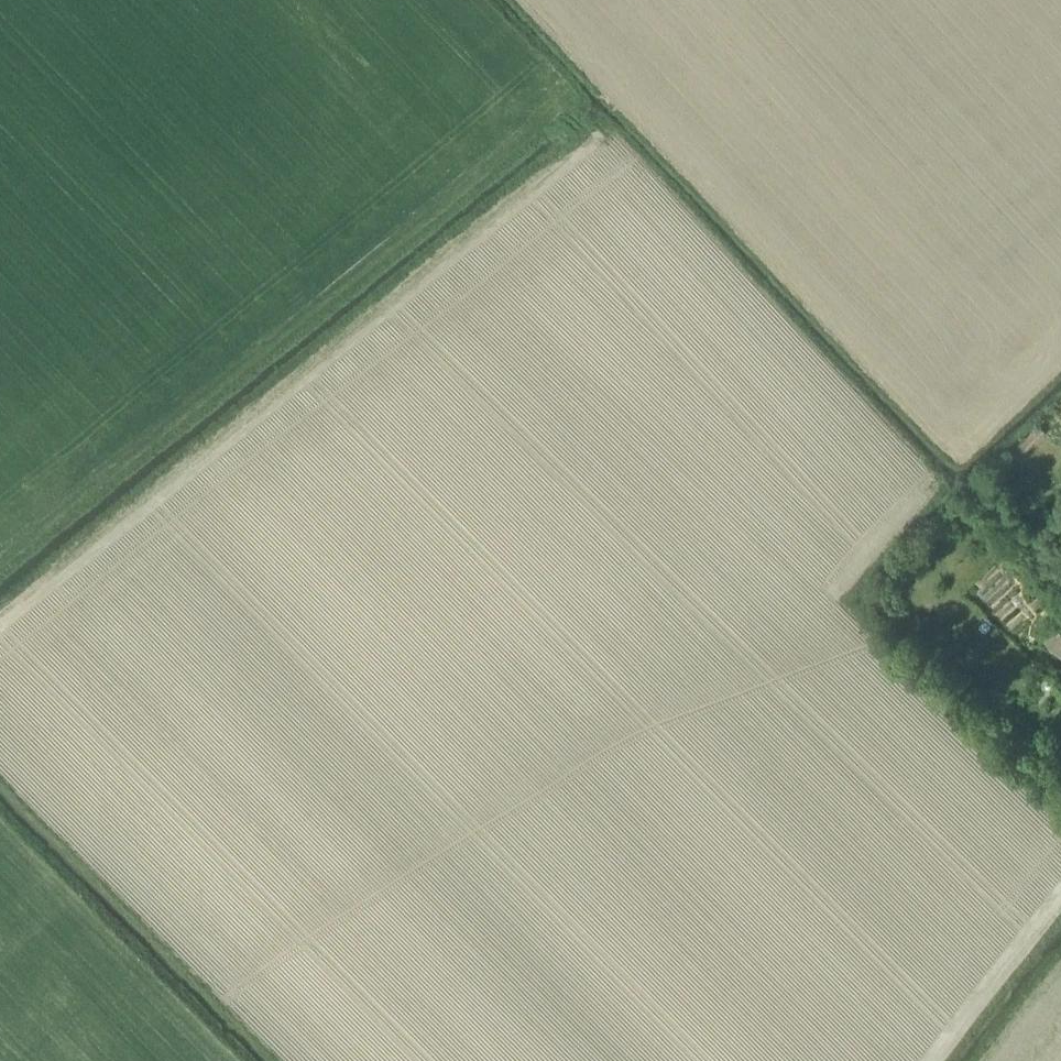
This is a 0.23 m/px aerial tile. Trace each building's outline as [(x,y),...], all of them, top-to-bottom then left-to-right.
[(1056,625),(1051,621),(1039,635),(1060,655),(1060,620),(1056,625)] [(1057,668),(1050,676),(1060,685),(1060,671),(1057,668)]
